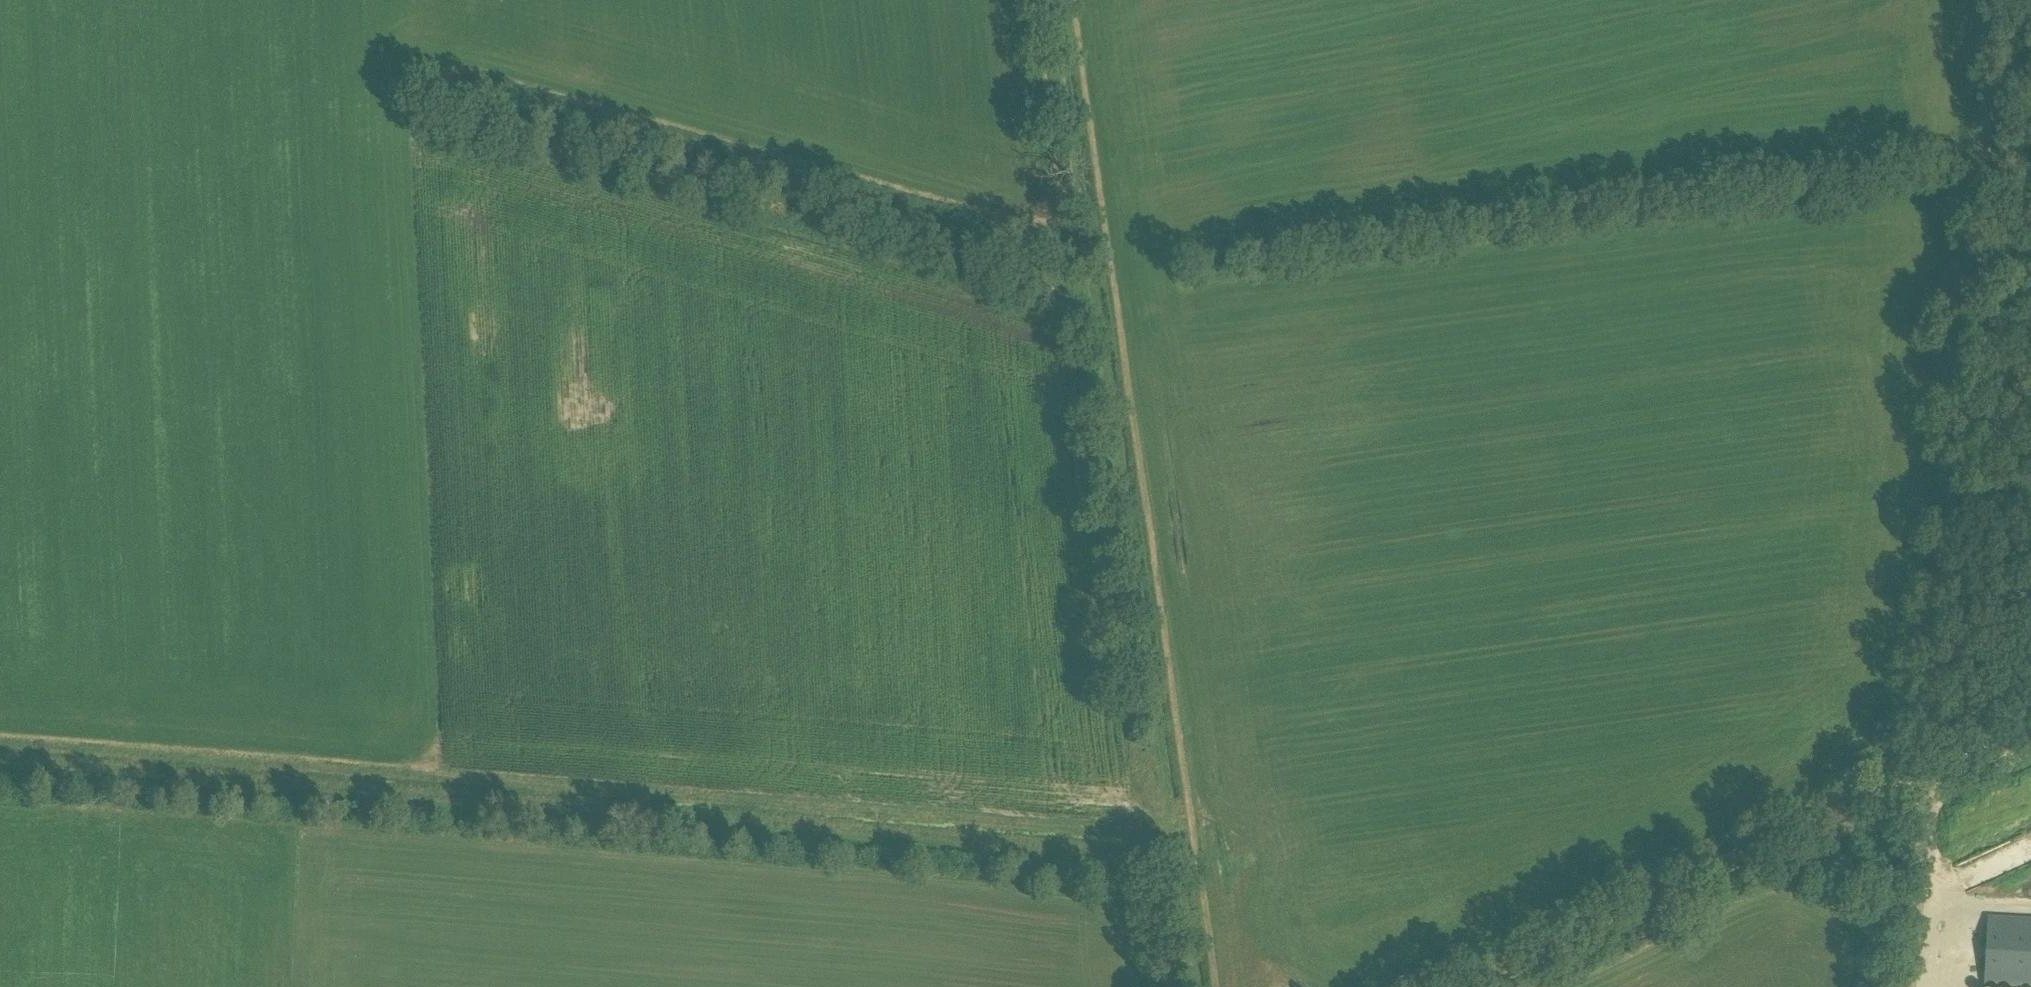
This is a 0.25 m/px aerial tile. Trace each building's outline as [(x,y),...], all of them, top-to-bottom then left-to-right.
[(1987,917),(1983,985),(2017,986),(2030,986),(2030,920),(1987,917)]
